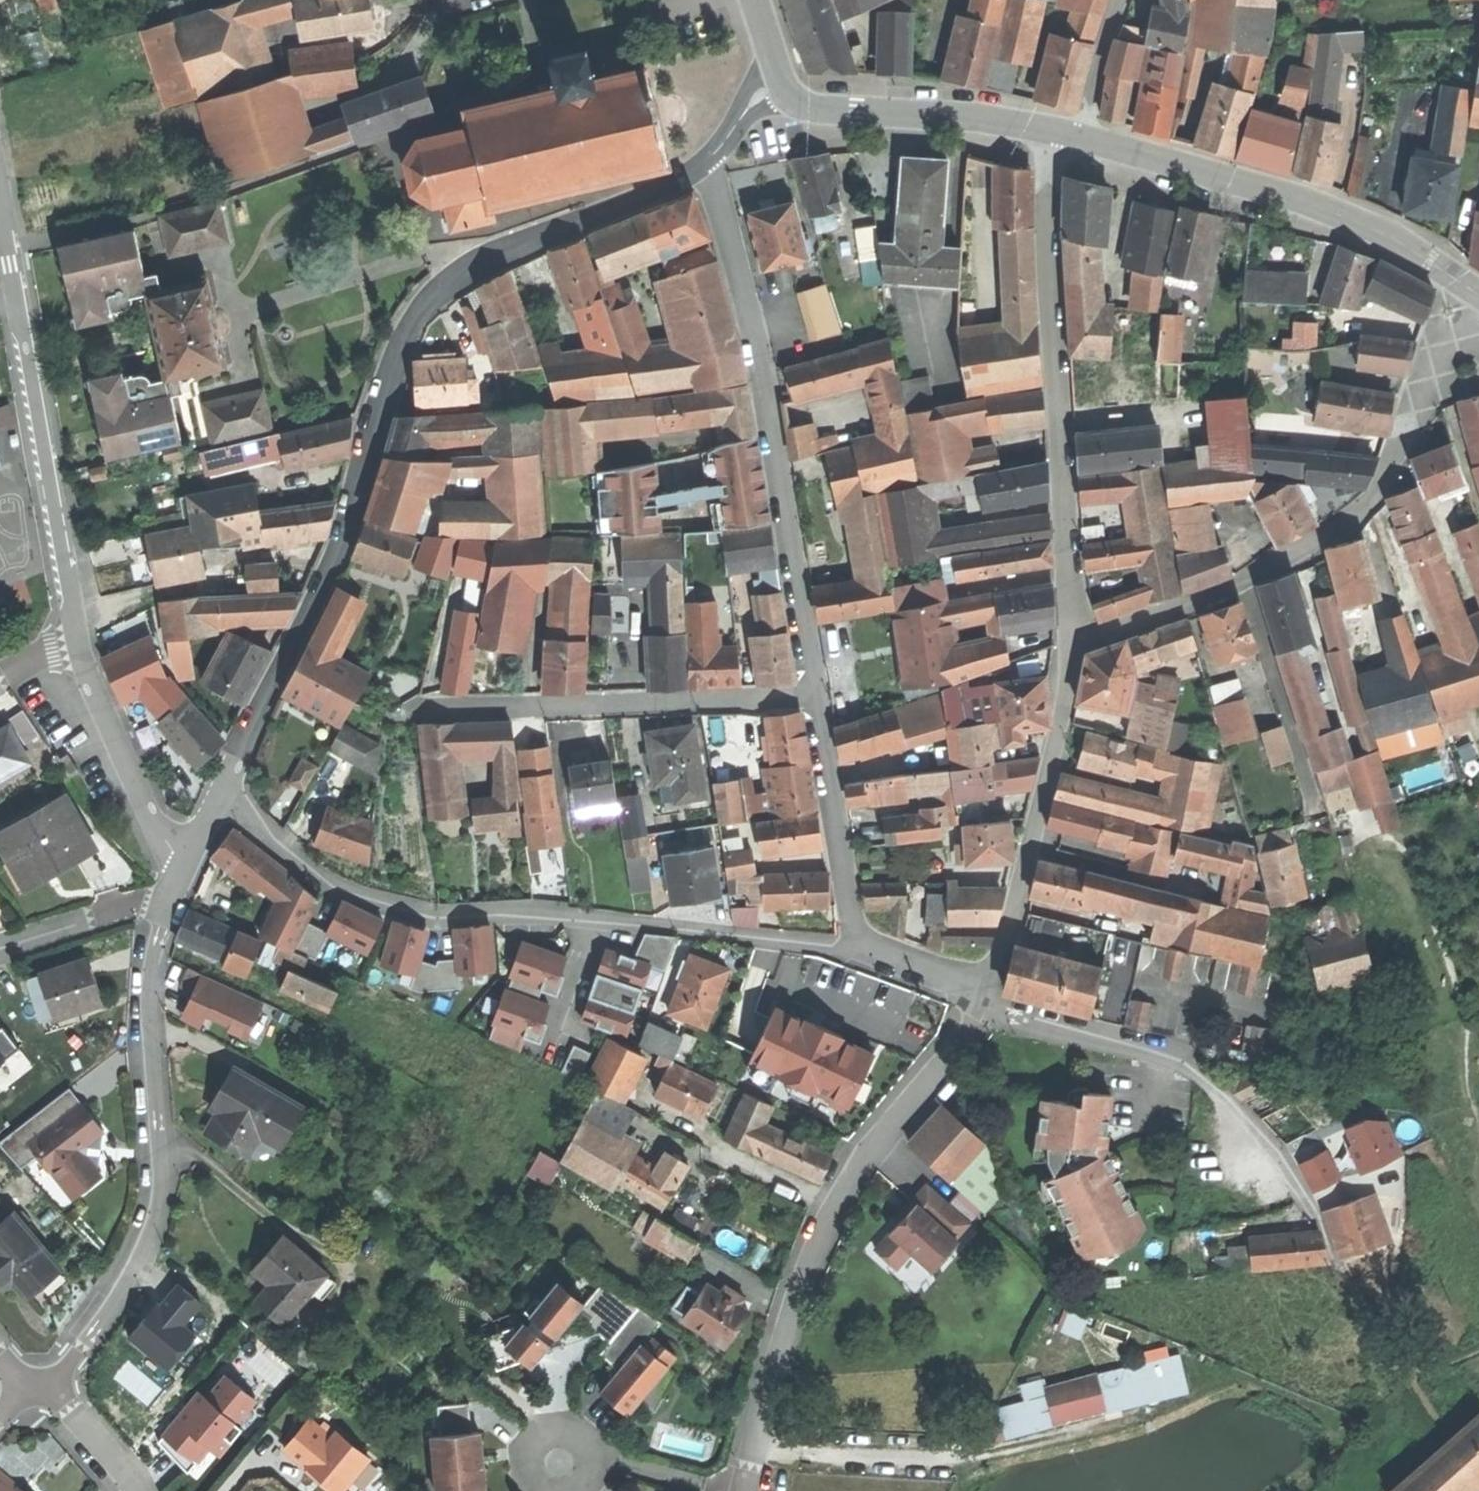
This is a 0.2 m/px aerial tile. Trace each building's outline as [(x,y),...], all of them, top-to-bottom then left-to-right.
[(250,0),(239,0),(139,30),(163,109),(273,73),(255,17),(250,0)] [(255,17),(293,7),(291,0),(250,0),(255,17)] [(368,0),(305,0),(301,1),(306,33),(372,21),(370,7),(368,0)] [(839,19),(832,0),(785,0),(810,70),(856,71),(839,19)] [(847,13),(843,0),(832,0),(839,19),(847,13)] [(847,13),(876,0),(843,0),(847,13)] [(1007,0),(979,0),(974,17),(999,23),(1002,24),(1007,0)] [(1028,0),(1009,0),(997,52),(1022,58),(1035,1),(1028,0)] [(1080,10),(1083,0),(1063,0),(1062,7),(1080,10)] [(1071,37),(1093,43),(1107,0),(1083,0),(1080,10),(1071,37)] [(1165,10),(1191,15),(1191,12),(1191,0),(1188,0),(1186,0),(1164,0),(1165,10)] [(1277,0),(1191,0),(1191,12),(1218,16),(1250,14),(1274,18),(1277,0)] [(1152,26),(1147,45),(1185,54),(1188,41),(1191,15),(1165,10),(1156,7),(1152,26)] [(912,10),(877,10),(876,73),(912,73),(912,10)] [(1273,36),(1274,18),(1250,14),(1218,16),(1191,12),(1191,15),(1188,41),(1201,44),(1243,52),(1267,56),(1273,36)] [(984,87),(999,23),(974,17),(963,15),(949,78),(964,82),(984,87)] [(1364,30),(1343,31),(1341,48),(1364,46),(1364,30)] [(1318,32),(1307,114),(1323,118),(1326,97),(1336,99),(1341,48),(1343,31),(1318,32)] [(1071,37),(1056,33),(1039,99),(1057,104),(1076,109),(1093,43),(1071,37)] [(1129,76),(1148,80),(1180,87),(1183,68),(1185,54),(1147,45),(1118,38),(1110,72),(1129,76)] [(1198,71),(1201,44),(1188,41),(1185,54),(1183,68),(1198,71)] [(353,47),(291,55),(293,73),(288,75),(294,95),(358,84),(353,47)] [(471,129),(419,137),(407,162),(414,191),(434,204),(444,201),(452,232),(497,221),(494,208),(670,167),(663,138),(665,137),(655,97),(654,97),(647,69),(595,81),(587,51),(552,59),(559,89),(553,91),(551,84),(545,85),(537,87),(540,95),(467,111),(471,129)] [(1014,94),(1022,58),(997,52),(989,88),(1014,94)] [(1255,94),(1267,56),(1243,52),(1234,87),(1252,93),(1255,94)] [(1478,120),(1478,67),(1478,66),(1471,118),(1478,120)] [(1186,100),(1198,71),(1183,68),(1180,87),(1179,98),(1186,100)] [(1120,121),(1129,76),(1110,72),(1102,116),(1120,121)] [(309,140),(294,95),(288,75),(198,101),(224,182),(313,153),(309,140)] [(1292,78),(1283,102),(1305,107),(1310,78),(1292,78)] [(1171,137),(1179,98),(1180,87),(1148,80),(1139,127),(1154,132),(1171,137)] [(346,109),(351,123),(357,140),(433,112),(421,81),(397,90),(346,109)] [(1234,155),(1252,93),(1234,87),(1218,83),(1200,145),(1216,150),(1234,155)] [(1448,85),(1439,151),(1459,154),(1462,154),(1471,88),(1448,85)] [(1283,102),(1278,117),(1302,123),(1305,107),(1283,102)] [(1278,117),(1251,109),(1238,157),(1262,164),(1289,171),(1302,123),(1278,117)] [(1307,114),(1293,173),(1308,177),(1326,181),(1341,122),(1323,118),(1307,114)] [(351,123),(309,140),(313,153),(357,140),(351,123)] [(1348,191),(1363,198),(1374,136),(1358,134),(1348,191)] [(1426,214),(1450,218),(1458,165),(1437,162),(1439,151),(1420,148),(1418,159),(1412,159),(1405,211),(1426,214)] [(1459,154),(1439,151),(1437,162),(1458,165),(1459,154)] [(797,160),(811,217),(842,209),(828,152),(810,157),(797,160)] [(904,158),(898,245),(945,248),(949,161),(927,159),(904,158)] [(999,228),(1006,228),(1035,227),(1033,169),(1014,166),(998,163),(999,228)] [(1110,190),(1065,179),(1065,238),(1101,246),(1102,229),(1107,229),(1110,190)] [(661,252),(670,275),(717,260),(693,193),(669,202),(646,210),(647,213),(661,252)] [(756,243),(763,270),(810,258),(805,240),(803,232),(794,201),(748,214),(756,243)] [(1156,206),(1137,202),(1123,266),(1142,270),(1164,275),(1178,211),(1156,206)] [(163,217),(172,255),(227,242),(219,204),(163,217)] [(1182,206),(1168,271),(1199,278),(1213,213),(1196,209),(1182,206)] [(615,225),(590,235),(605,273),(661,252),(647,213),(615,225)] [(858,228),(864,259),(882,256),(880,245),(876,224),(858,228)] [(1006,228),(1009,326),(1038,322),(1035,227),(1006,228)] [(153,314),(148,294),(162,291),(158,274),(146,277),(136,230),(60,247),(78,327),(112,320),(110,312),(133,307),(141,316),(153,314)] [(1100,261),(1101,246),(1065,238),(1064,252),(1095,260),(1100,261)] [(567,247),(551,251),(570,309),(579,306),(602,299),(583,242),(567,247)] [(963,249),(945,248),(898,245),(880,245),(882,256),(886,276),(887,283),(961,287),(963,249)] [(1371,255),(1340,245),(1322,302),(1354,308),(1371,255)] [(1135,357),(1158,359),(1160,313),(1098,308),(1095,260),(1064,252),(1071,355),(1112,358),(1112,356),(1135,357)] [(882,256),(864,259),(868,280),(886,276),(882,256)] [(670,275),(691,338),(738,323),(727,288),(718,259),(717,260),(670,275)] [(1436,290),(1380,260),(1366,293),(1426,320),(1431,304),(1436,290)] [(1272,271),(1245,269),(1242,299),(1304,304),(1307,273),(1272,271)] [(482,285),(498,323),(526,313),(510,270),(495,278),(482,285)] [(1159,309),(1164,275),(1142,270),(1136,308),(1159,309)] [(824,274),(806,278),(812,298),(829,293),(824,274)] [(772,287),(778,307),(812,298),(806,278),(772,287)] [(159,345),(162,359),(167,379),(181,376),(226,366),(207,281),(162,291),(148,294),(153,314),(156,328),(159,345)] [(603,289),(606,298),(610,311),(633,304),(630,292),(621,283),(603,289)] [(606,298),(602,299),(579,306),(594,353),(620,349),(623,349),(610,311),(606,298)] [(633,304),(610,311),(623,349),(624,351),(645,347),(633,304)] [(481,354),(489,352),(481,328),(475,310),(467,313),(481,354)] [(498,323),(481,328),(489,352),(496,371),(543,365),(526,313),(498,323)] [(1176,314),(1160,313),(1158,359),(1174,360),(1176,314)] [(783,326),(786,339),(811,332),(808,319),(783,326)] [(1009,326),(962,333),(968,393),(1043,381),(1038,322),(1009,326)] [(1300,349),(1320,348),(1320,322),(1299,322),(1300,349)] [(691,338),(687,338),(700,388),(748,381),(738,323),(691,338)] [(150,347),(159,345),(156,328),(146,330),(148,340),(150,347)] [(1415,342),(1361,334),(1358,365),(1407,372),(1411,357),(1415,342)] [(645,347),(624,351),(640,397),(700,388),(687,338),(645,347)] [(792,383),(796,400),(895,373),(890,340),(787,367),(792,383)] [(541,347),(545,362),(558,360),(554,345),(541,347)] [(635,397),(620,349),(594,353),(558,360),(545,362),(558,403),(635,397)] [(419,405),(470,401),(469,380),(467,359),(457,359),(457,353),(426,355),(427,361),(416,362),(417,382),(419,405)] [(1157,398),(1158,359),(1135,357),(1134,398),(1157,398)] [(1097,359),(1072,358),(1074,397),(1100,399),(1097,359)] [(88,380),(107,461),(183,443),(172,397),(185,394),(181,376),(167,379),(162,359),(152,362),(147,375),(125,380),(123,372),(88,380)] [(1194,360),(1174,360),(1158,359),(1157,398),(1194,398),(1194,360)] [(900,379),(902,394),(932,388),(929,374),(900,379)] [(479,380),(469,380),(470,401),(481,401),(479,380)] [(1315,417),(1330,419),(1335,383),(1320,381),(1315,417)] [(1330,419),(1387,428),(1390,412),(1393,392),(1335,383),(1330,419)] [(749,384),(720,389),(723,409),(753,405),(749,384)] [(902,394),(904,405),(905,408),(934,403),(932,388),(902,394)] [(720,389),(655,398),(659,424),(660,430),(724,420),(723,409),(720,389)] [(206,405),(215,443),(271,430),(263,392),(206,405)] [(1044,392),(986,398),(988,416),(991,428),(1046,421),(1045,407),(1044,392)] [(1227,453),(1252,451),(1251,447),(1246,395),(1218,398),(1223,439),(1225,438),(1227,453)] [(494,400),(497,409),(508,406),(505,396),(494,400)] [(655,398),(592,404),(594,430),(659,424),(655,398)] [(986,398),(955,404),(959,421),(988,416),(986,398)] [(1462,402),(1478,465),(1478,398),(1475,399),(1462,402)] [(592,404),(542,408),(549,475),(599,470),(596,446),(594,430),(592,404)] [(909,412),(923,482),(969,474),(966,458),(959,421),(955,404),(909,412)] [(755,417),(753,405),(723,409),(724,420),(728,441),(758,436),(755,417)] [(883,410),(889,439),(899,484),(920,480),(905,408),(904,405),(883,410)] [(494,432),(496,454),(540,452),(537,409),(493,411),(494,432)] [(451,435),(494,432),(493,411),(434,415),(431,431),(451,435)] [(429,439),(431,431),(434,415),(397,417),(394,427),(391,437),(429,439)] [(285,458),(287,469),(349,454),(351,438),(353,420),(280,437),(285,458)] [(814,422),(803,425),(809,455),(820,452),(818,444),(814,422)] [(788,427),(794,458),(809,455),(803,425),(788,427)] [(1158,429),(1133,431),(1134,446),(1160,443),(1158,429)] [(1133,431),(1076,437),(1078,457),(1080,471),(1136,465),(1134,446),(1133,431)] [(210,473),(285,458),(280,437),(279,434),(206,451),(210,473)] [(716,447),(720,474),(749,470),(747,460),(760,458),(758,436),(728,441),(716,447)] [(854,447),(855,451),(864,492),(899,484),(889,439),(854,447)] [(833,440),(818,444),(820,452),(835,449),(833,440)] [(1162,462),(1160,443),(1134,446),(1136,465),(1162,462)] [(1430,454),(1411,461),(1423,496),(1440,490),(1451,486),(1454,494),(1470,489),(1454,445),(1430,454)] [(618,448),(596,446),(599,470),(619,467),(618,448)] [(707,476),(720,474),(716,447),(703,452),(707,476)] [(1252,454),(1255,477),(1295,480),(1306,482),(1303,457),(1303,452),(1302,449),(1277,448),(1251,447),(1252,451),(1252,454)] [(855,451),(828,457),(837,498),(848,495),(864,492),(855,451)] [(966,458),(969,474),(975,472),(984,471),(1001,467),(998,451),(966,458)] [(496,454),(492,454),(493,469),(496,516),(496,525),(498,525),(543,523),(540,452),(496,454)] [(1349,456),(1303,452),(1303,457),(1350,461),(1349,456)] [(455,471),(493,469),(492,454),(454,456),(455,471)] [(1247,496),(1253,483),(1255,477),(1252,454),(1162,462),(1171,506),(1202,502),(1247,496)] [(369,520),(416,533),(428,489),(435,464),(401,455),(386,458),(378,489),(369,520)] [(1350,461),(1303,457),(1306,482),(1364,487),(1375,464),(1350,461)] [(723,493),(725,501),(767,495),(764,478),(760,458),(747,460),(749,470),(720,474),(722,485),(723,493)] [(1001,467),(984,471),(990,507),(1051,496),(1050,479),(1049,459),(1001,467)] [(655,462),(619,467),(599,470),(602,533),(660,532),(658,503),(657,495),(655,462)] [(448,468),(435,464),(428,489),(441,492),(448,468)] [(1129,497),(1137,538),(1138,542),(1172,536),(1159,465),(1128,470),(1133,496),(1129,497)] [(1080,500),(1129,497),(1133,496),(1128,470),(1079,475),(1079,486),(1080,500)] [(923,482),(923,485),(926,484),(927,489),(978,481),(975,472),(969,474),(923,482)] [(1253,483),(1260,499),(1295,480),(1255,477),(1253,483)] [(1317,521),(1295,480),(1260,499),(1257,501),(1279,542),(1300,531),(1317,521)] [(980,487),(978,481),(927,489),(928,495),(980,487)] [(892,564),(938,555),(935,538),(928,495),(927,489),(926,484),(923,485),(879,492),(892,564)] [(224,549),(244,547),(241,533),(238,516),(258,513),(253,485),(189,496),(195,526),(200,552),(224,549)] [(722,485),(657,495),(658,503),(723,493),(722,485)] [(1454,495),(1454,494),(1451,486),(1440,490),(1444,499),(1454,495)] [(1405,495),(1390,500),(1405,543),(1435,533),(1420,490),(1405,495)] [(865,494),(864,492),(848,495),(850,507),(858,506),(866,504),(865,494)] [(858,506),(870,582),(875,582),(880,611),(894,609),(896,609),(891,582),(877,493),(865,494),(866,504),(858,506)] [(725,501),(729,527),(771,521),(767,495),(725,501)] [(715,529),(729,527),(725,501),(711,503),(715,529)] [(1210,545),(1202,502),(1171,506),(1178,551),(1210,545)] [(264,529),(266,543),(329,536),(333,520),(336,504),(261,512),(264,529)] [(238,516),(241,533),(264,529),(261,512),(258,513),(238,516)] [(499,538),(498,525),(496,525),(496,516),(457,515),(456,537),(461,537),(496,538),(499,538)] [(1050,517),(995,528),(998,544),(1052,538),(1050,517)] [(366,521),(353,556),(403,576),(417,541),(366,521)] [(772,524),(723,530),(728,568),(777,562),(772,524)] [(949,532),(949,536),(995,528),(994,524),(949,532)] [(1083,527),(1085,540),(1106,537),(1104,524),(1083,527)] [(1465,530),(1470,546),(1464,548),(1478,585),(1478,524),(1465,530)] [(205,576),(200,552),(195,526),(148,535),(157,585),(205,576)] [(935,538),(938,555),(998,544),(995,528),(949,536),(935,538)] [(244,547),(266,543),(264,529),(241,533),(244,547)] [(685,533),(687,578),(708,577),(729,574),(728,568),(723,530),(685,533)] [(1435,533),(1405,543),(1412,562),(1418,560),(1461,651),(1478,646),(1478,640),(1476,634),(1462,639),(1446,597),(1460,592),(1436,532),(1435,533)] [(626,580),(661,579),(683,579),(681,535),(624,536),(626,580)] [(1172,536),(1138,542),(1141,560),(1146,589),(1149,605),(1166,599),(1166,596),(1183,593),(1172,536)] [(451,569),(461,537),(456,537),(425,537),(415,565),(449,577),(451,569)] [(488,574),(496,538),(461,537),(451,569),(472,572),(488,574)] [(1087,557),(1089,569),(1141,560),(1138,542),(1137,538),(1086,545),(1087,557)] [(542,539),(498,541),(480,642),(512,649),(524,581),(541,583),(542,539)] [(541,583),(573,583),(591,584),(592,540),(542,539),(541,583)] [(1342,543),(1326,547),(1339,594),(1342,609),(1360,604),(1376,600),(1360,539),(1342,543)] [(1052,541),(1010,548),(1014,570),(1053,564),(1052,552),(1052,541)] [(1222,543),(1210,545),(1178,551),(1186,592),(1211,582),(1234,573),(1222,543)] [(1010,548),(983,552),(987,575),(1014,570),(1010,548)] [(983,551),(943,557),(947,581),(987,575),(983,552),(983,551)] [(278,569),(248,572),(252,592),(278,590),(278,569)] [(248,572),(205,576),(209,593),(252,592),(248,572)] [(482,614),(488,574),(472,572),(466,611),(482,614)] [(1278,580),(1259,586),(1279,648),(1298,642),(1312,637),(1293,575),(1278,580)] [(687,578),(687,601),(706,601),(709,601),(708,577),(687,578)] [(661,579),(663,635),(685,634),(683,579),(661,579)] [(891,582),(896,609),(948,600),(945,584),(904,590),(902,580),(891,582)] [(598,581),(597,594),(611,595),(624,595),(624,582),(598,581)] [(870,582),(815,592),(817,607),(819,621),(880,611),(875,582),(870,582)] [(573,583),(554,639),(586,640),(590,640),(591,584),(573,583)] [(1054,584),(997,593),(1000,612),(1003,628),(1056,620),(1055,603),(1054,584)] [(322,619),(307,650),(327,660),(356,601),(338,587),(322,619)] [(1102,622),(1149,605),(1146,589),(1096,606),(1102,622)] [(997,591),(948,600),(951,622),(1000,612),(997,593),(997,591)] [(760,594),(764,635),(788,632),(781,592),(760,594)] [(1474,628),(1460,592),(1446,597),(1462,639),(1476,634),(1474,628)] [(241,615),(241,618),(292,616),(304,593),(239,596),(241,615)] [(594,594),(593,632),(610,633),(611,595),(597,594),(594,594)] [(1323,598),(1334,651),(1348,647),(1352,646),(1342,609),(1339,594),(1323,598)] [(205,616),(241,615),(239,596),(202,597),(205,616)] [(209,635),(205,616),(202,597),(162,601),(168,641),(209,635)] [(896,609),(894,609),(906,689),(941,683),(961,680),(956,654),(951,622),(948,600),(896,609)] [(687,601),(689,640),(707,639),(706,601),(687,601)] [(1203,616),(1218,662),(1257,649),(1242,603),(1220,610),(1203,616)] [(1371,644),(1360,604),(1342,609),(1352,646),(1353,649),(1371,644)] [(466,611),(462,635),(478,638),(482,614),(466,611)] [(1389,619),(1401,670),(1420,665),(1405,614),(1389,619)] [(1128,641),(1138,669),(1199,648),(1190,620),(1158,631),(1128,641)] [(91,645),(102,667),(141,644),(129,623),(91,645)] [(759,636),(765,684),(778,684),(795,683),(788,632),(764,635),(759,636)] [(272,652),(234,633),(208,686),(245,704),(259,678),(272,652)] [(462,635),(453,634),(443,691),(457,693),(468,695),(478,638),(462,635)] [(670,689),(687,688),(685,634),(663,635),(652,635),(654,690),(670,689)] [(211,653),(209,635),(168,641),(171,659),(211,653)] [(1316,649),(1312,637),(1298,642),(1302,653),(1316,649)] [(554,639),(550,639),(549,691),(566,692),(585,692),(586,640),(554,639)] [(1129,713),(1133,692),(1136,679),(1138,669),(1128,641),(1089,655),(1084,679),(1079,703),(1129,713)] [(1327,733),(1302,653),(1298,642),(1279,648),(1277,649),(1305,740),(1327,733)] [(117,697),(143,687),(160,671),(141,644),(102,667),(117,697)] [(1461,651),(1423,664),(1438,708),(1478,695),(1478,646),(1461,651)] [(1355,724),(1359,723),(1369,720),(1348,647),(1334,651),(1355,724)] [(1004,649),(956,654),(961,680),(1009,662),(1004,649)] [(307,650),(283,693),(342,725),(366,681),(327,660),(307,650)] [(689,652),(690,688),(713,687),(742,686),(740,650),(689,652)] [(1401,670),(1361,681),(1373,728),(1375,727),(1433,711),(1420,665),(1401,670)] [(143,687),(166,713),(184,697),(160,671),(143,687)] [(998,683),(999,687),(1005,729),(1006,743),(1027,742),(1025,729),(1039,728),(1045,725),(1049,723),(1051,717),(1048,694),(1045,677),(998,683)] [(1133,692),(1138,693),(1175,700),(1178,701),(1182,682),(1158,677),(1156,683),(1136,679),(1133,692)] [(1211,687),(1215,706),(1245,699),(1240,680),(1211,687)] [(941,689),(941,683),(906,689),(907,700),(941,689)] [(946,730),(949,751),(987,747),(1001,745),(999,730),(1005,729),(999,687),(940,695),(946,730)] [(1129,738),(1166,746),(1175,700),(1138,693),(1129,738)] [(940,695),(896,709),(906,743),(946,730),(940,695)] [(156,723),(190,761),(205,748),(218,735),(184,697),(166,713),(156,723)] [(1227,744),(1257,736),(1248,703),(1218,711),(1227,744)] [(896,709),(859,721),(863,751),(864,757),(906,743),(896,709)] [(1435,710),(1433,711),(1375,727),(1383,756),(1444,739),(1435,710)] [(781,714),(768,716),(772,737),(774,752),(776,767),(810,762),(802,711),(781,714)] [(22,745),(35,737),(19,712),(7,721),(22,745)] [(718,715),(719,738),(750,737),(750,714),(718,715)] [(1359,723),(1369,752),(1378,749),(1369,720),(1359,723)] [(840,742),(842,756),(863,751),(859,721),(837,728),(840,742)] [(531,722),(537,760),(552,758),(548,722),(538,722),(531,722)] [(421,725),(427,772),(460,768),(458,751),(455,723),(421,725)] [(484,723),(455,723),(458,751),(503,749),(516,749),(512,723),(484,723)] [(381,746),(342,725),(330,749),(379,775),(381,746)] [(25,767),(2,727),(0,728),(0,781),(25,767)] [(670,731),(649,735),(658,784),(666,782),(675,780),(678,794),(679,800),(706,795),(694,727),(670,731)] [(1274,764),(1293,759),(1284,728),(1265,733),(1274,764)] [(1335,730),(1327,733),(1305,740),(1315,769),(1344,760),(1335,730)] [(1081,766),(1132,779),(1135,769),(1141,746),(1127,742),(1126,744),(1089,735),(1085,752),(1081,766)] [(766,753),(774,752),(772,737),(764,738),(766,753)] [(1178,755),(1141,746),(1135,769),(1151,773),(1154,762),(1176,762),(1177,756),(1178,755)] [(949,751),(951,768),(989,763),(987,747),(949,751)] [(523,799),(516,749),(503,749),(502,801),(517,799),(523,799)] [(1369,752),(1344,760),(1315,769),(1330,818),(1394,798),(1378,749),(1369,752)] [(1215,765),(1177,756),(1176,762),(1172,778),(1165,807),(1161,822),(1198,831),(1215,765)] [(1040,757),(991,763),(995,794),(1033,788),(1036,773),(1040,757)] [(537,760),(522,761),(529,812),(558,809),(552,758),(537,760)] [(309,788),(318,763),(305,759),(296,784),(309,788)] [(818,810),(810,762),(776,767),(774,767),(781,816),(818,810)] [(1172,778),(1176,762),(1154,762),(1151,773),(1172,778)] [(989,763),(951,768),(955,799),(988,794),(995,794),(991,763),(989,763)] [(593,767),(577,769),(579,787),(576,787),(581,816),(620,810),(618,799),(613,764),(593,767)] [(460,768),(427,772),(432,818),(466,814),(460,768)] [(951,768),(905,773),(907,791),(937,788),(945,787),(953,786),(951,768)] [(867,780),(870,802),(908,799),(907,791),(905,773),(867,780)] [(668,796),(678,794),(675,780),(666,782),(668,796)] [(848,800),(870,802),(867,780),(846,784),(848,800)] [(1160,825),(1161,822),(1165,807),(1060,780),(1055,798),(1160,825)] [(733,781),(715,784),(721,823),(739,821),(733,781)] [(955,799),(953,786),(945,787),(946,792),(948,824),(958,823),(955,799)] [(992,821),(988,794),(955,799),(958,823),(966,823),(992,821)] [(638,796),(618,799),(620,810),(624,838),(644,835),(638,796)] [(502,801),(474,803),(476,823),(506,820),(519,819),(517,799),(502,801)] [(1119,819),(1054,803),(1051,816),(1048,827),(1113,843),(1119,819)] [(929,807),(931,817),(940,816),(939,806),(929,807)] [(19,881),(42,867),(49,879),(68,867),(90,854),(63,808),(18,835),(13,828),(0,836),(0,850),(19,881)] [(562,841),(558,809),(529,812),(533,845),(562,841)] [(315,845),(370,864),(374,828),(326,812),(321,827),(315,845)] [(759,824),(764,854),(824,844),(821,827),(819,814),(759,824)] [(931,817),(909,819),(912,840),(942,836),(940,816),(931,817)] [(520,829),(519,819),(506,820),(507,830),(520,829)] [(886,833),(887,842),(912,840),(909,819),(884,822),(886,833)] [(1143,825),(1119,819),(1113,843),(1137,849),(1143,825)] [(992,821),(966,823),(967,845),(968,857),(969,863),(1015,860),(1014,841),(1012,820),(992,821)] [(1178,832),(1143,825),(1137,849),(1134,868),(1169,875),(1178,832)] [(1256,834),(1261,852),(1293,844),(1289,827),(1256,834)] [(261,892),(263,889),(280,866),(235,831),(225,845),(215,857),(261,892)] [(1231,844),(1185,833),(1179,856),(1205,864),(1232,873),(1234,864),(1238,840),(1232,840),(1231,844)] [(647,855),(644,835),(624,838),(627,858),(647,855)] [(1253,842),(1238,840),(1234,864),(1257,869),(1253,842)] [(1293,844),(1261,852),(1273,904),(1306,896),(1293,844)] [(959,857),(968,857),(967,845),(959,845),(959,857)] [(713,848),(667,855),(675,905),(699,901),(721,898),(713,848)] [(726,854),(731,879),(749,876),(758,874),(753,849),(726,854)] [(656,889),(670,888),(666,852),(653,853),(656,889)] [(650,875),(647,855),(627,858),(630,878),(650,875)] [(1035,879),(1032,893),(1080,905),(1083,895),(1088,873),(1040,861),(1035,879)] [(1252,892),(1257,869),(1234,864),(1232,873),(1225,904),(1249,909),(1252,892)] [(262,933),(272,938),(297,948),(309,920),(318,899),(294,878),(280,866),(263,889),(282,900),(262,933)] [(829,872),(779,874),(780,902),(780,906),(790,906),(802,906),(809,906),(830,905),(829,893),(829,872)] [(1105,877),(1088,873),(1083,895),(1100,899),(1105,877)] [(750,902),(765,902),(765,874),(758,874),(749,876),(750,891),(750,902)] [(765,902),(780,902),(779,874),(765,874),(765,902)] [(731,893),(750,891),(749,876),(731,879),(728,879),(731,893)] [(1177,895),(1105,877),(1100,899),(1127,906),(1128,902),(1159,909),(1174,913),(1177,895)] [(908,882),(862,883),(865,895),(867,908),(897,907),(907,907),(908,882)] [(1266,895),(1252,892),(1249,909),(1270,912),(1266,895)] [(1271,916),(1177,895),(1174,913),(1169,932),(1166,945),(1259,966),(1271,916)] [(1337,900),(1346,932),(1362,928),(1353,896),(1337,900)] [(973,897),(948,897),(948,924),(973,924),(973,897)] [(1005,897),(973,897),(973,924),(999,925),(1005,897)] [(388,918),(347,898),(331,930),(330,933),(371,952),(388,918)] [(1301,911),(1309,942),(1328,937),(1320,906),(1301,911)] [(905,937),(907,907),(897,907),(895,933),(905,937)] [(759,908),(734,909),(736,925),(760,927),(759,908)] [(1154,929),(1169,932),(1174,913),(1159,909),(1154,929)] [(239,933),(189,912),(183,927),(177,941),(226,962),(239,933)] [(382,962),(418,973),(423,957),(432,929),(396,918),(382,962)] [(297,948),(310,954),(319,958),(330,933),(331,930),(309,920),(297,948)] [(460,956),(461,972),(499,968),(493,921),(456,925),(460,956)] [(941,950),(943,943),(946,924),(934,924),(930,946),(941,950)] [(990,946),(999,925),(973,924),(948,924),(946,924),(943,943),(960,944),(990,946)] [(1108,941),(1110,932),(1081,926),(1079,934),(1108,941)] [(1328,937),(1309,942),(1321,986),(1373,972),(1362,928),(1346,932),(1335,935),(1328,937)] [(1151,942),(1166,945),(1169,932),(1154,929),(1151,942)] [(667,966),(679,935),(649,932),(638,956),(653,961),(667,966)] [(262,943),(239,933),(226,962),(224,966),(247,976),(262,943)] [(571,953),(525,937),(513,973),(558,989),(571,953)] [(272,938),(262,961),(275,966),(277,959),(302,971),(310,954),(297,948),(272,938)] [(608,945),(600,970),(645,985),(653,961),(638,956),(608,945)] [(1211,958),(1143,945),(1137,971),(1206,985),(1211,958)] [(1103,968),(1020,946),(1017,956),(1015,965),(1012,974),(1007,994),(1091,1016),(1093,1007),(1097,989),(1103,968)] [(460,956),(440,958),(441,963),(423,957),(418,973),(414,985),(423,988),(463,983),(461,972),(460,956)] [(671,1013),(706,1027),(728,971),(710,964),(693,957),(671,1013)] [(1217,960),(1212,987),(1280,1000),(1285,973),(1217,960)] [(45,990),(52,1015),(93,1003),(87,982),(81,962),(40,974),(45,990)] [(1004,972),(1012,974),(1015,965),(1006,963),(1004,972)] [(1114,970),(1103,968),(1097,989),(1108,992),(1114,970)] [(600,970),(591,994),(636,1010),(645,985),(600,970)] [(288,971),(280,988),(328,1009),(336,992),(288,971)] [(266,1000),(205,972),(184,1016),(203,1025),(208,1013),(232,1024),(230,1028),(248,1037),(266,1000)] [(30,994),(45,990),(40,974),(25,978),(30,994)] [(554,1001),(509,985),(496,1022),(541,1038),(554,1001)] [(1103,1010),(1108,992),(1097,989),(1093,1007),(1103,1010)] [(591,994),(583,1018),(627,1034),(636,1010),(591,994)] [(1158,1005),(1130,999),(1125,1026),(1153,1031),(1158,1005)] [(877,1051),(780,1004),(754,1057),(850,1104),(877,1051)] [(21,1057),(0,1019),(0,1068),(21,1057)] [(1275,1030),(1248,1024),(1242,1051),(1269,1056),(1275,1030)] [(648,1027),(640,1045),(672,1059),(680,1041),(648,1027)] [(587,1083),(619,1100),(643,1055),(611,1039),(587,1083)] [(670,1065),(657,1094),(667,1099),(682,1105),(704,1116),(709,1104),(717,1087),(670,1065)] [(221,1114),(210,1133),(251,1157),(261,1138),(281,1150),(303,1110),(236,1071),(222,1096),(214,1110),(221,1114)] [(1245,1100),(1261,1117),(1300,1098),(1281,1083),(1245,1100)] [(107,1129),(73,1086),(4,1140),(23,1164),(40,1152),(75,1196),(105,1173),(85,1147),(107,1129)] [(725,1138),(749,1149),(760,1124),(770,1104),(746,1092),(725,1138)] [(1076,1103),(1043,1099),(1038,1146),(1049,1147),(1050,1162),(1056,1177),(1047,1181),(1084,1258),(1111,1245),(1115,1252),(1137,1241),(1133,1233),(1145,1228),(1109,1151),(1105,1153),(1104,1141),(1107,1142),(1112,1095),(1097,1093),(1083,1092),(1082,1110),(1076,1109),(1076,1103)] [(599,1093),(588,1112),(624,1133),(636,1113),(599,1093)] [(679,1111),(682,1105),(667,1099),(664,1105),(679,1111)] [(944,1107),(911,1144),(985,1211),(1008,1185),(984,1143),(944,1107)] [(588,1112),(581,1124),(618,1145),(634,1154),(641,1142),(624,1133),(588,1112)] [(1351,1145),(1363,1170),(1405,1150),(1389,1118),(1370,1115),(1347,1126),(1355,1143),(1351,1145)] [(560,1162),(597,1183),(618,1145),(581,1124),(560,1162)] [(749,1149),(763,1155),(774,1131),(760,1124),(749,1149)] [(774,1131),(763,1155),(819,1182),(825,1169),(831,1157),(774,1131)] [(597,1183),(613,1191),(618,1182),(633,1156),(634,1154),(618,1145),(597,1183)] [(1301,1161),(1315,1191),(1345,1178),(1332,1147),(1301,1161)] [(657,1170),(633,1156),(618,1182),(664,1208),(670,1196),(679,1182),(688,1165),(666,1153),(657,1170)] [(553,1182),(557,1171),(537,1163),(532,1174),(553,1182)] [(901,1219),(873,1249),(894,1269),(909,1253),(923,1265),(949,1237),(953,1241),(967,1225),(925,1186),(910,1202),(914,1206),(901,1219)] [(1340,1206),(1324,1211),(1328,1221),(1331,1230),(1343,1226),(1352,1255),(1381,1245),(1368,1205),(1365,1197),(1361,1198),(1340,1206)] [(898,1216),(901,1219),(914,1206),(910,1202),(904,1210),(898,1216)] [(1,1285),(8,1279),(23,1296),(54,1268),(10,1218),(0,1227),(0,1284),(1,1285)] [(656,1218),(644,1238),(686,1262),(695,1246),(698,1241),(656,1218)] [(1269,1237),(1272,1268),(1330,1262),(1326,1248),(1321,1232),(1305,1234),(1293,1235),(1269,1237)] [(272,1286),(258,1303),(286,1325),(312,1292),(323,1301),(339,1281),(285,1237),(269,1256),(256,1273),(272,1286)] [(956,1244),(953,1241),(949,1237),(923,1265),(930,1272),(956,1244)] [(1253,1269),(1272,1268),(1269,1237),(1250,1239),(1250,1245),(1253,1269)] [(1233,1271),(1253,1269),(1250,1245),(1230,1247),(1233,1271)] [(704,1251),(695,1246),(686,1262),(695,1267),(704,1251)] [(159,1299),(130,1334),(170,1367),(199,1332),(187,1322),(205,1300),(181,1281),(163,1302),(159,1299)] [(584,1325),(609,1343),(638,1308),(602,1283),(584,1305),(557,1283),(541,1302),(535,1298),(524,1312),(531,1319),(525,1326),(522,1323),(484,1338),(496,1371),(511,1365),(523,1361),(528,1355),(537,1362),(576,1315),(586,1323),(584,1325)] [(682,1322),(724,1347),(735,1327),(745,1310),(737,1306),(741,1299),(722,1287),(718,1294),(704,1286),(697,1297),(684,1289),(671,1311),(684,1318),(682,1322)] [(615,1404),(628,1415),(641,1400),(655,1412),(676,1374),(667,1367),(676,1358),(650,1336),(661,1323),(638,1308),(609,1343),(599,1354),(619,1371),(601,1393),(615,1404)] [(1069,1309),(1060,1327),(1082,1337),(1090,1318),(1069,1309)] [(1179,1354),(1096,1375),(1104,1409),(1187,1388),(1179,1354)] [(1049,1396),(1055,1421),(1104,1409),(1096,1375),(1061,1384),(1047,1388),(1049,1396)] [(171,1457),(187,1475),(209,1449),(218,1457),(229,1443),(231,1444),(242,1430),(235,1424),(254,1401),(226,1378),(207,1401),(199,1395),(158,1443),(171,1457)] [(1039,1398),(1049,1396),(1047,1388),(1061,1384),(1060,1378),(1035,1384),(1039,1398)] [(1005,1433),(1055,1421),(1049,1396),(1039,1398),(999,1408),(1005,1433)] [(482,1462),(478,1462),(477,1451),(481,1450),(479,1433),(472,1434),(469,1404),(437,1407),(439,1437),(432,1437),(437,1490),(484,1490),(482,1462)] [(1478,1473),(1478,1414),(1391,1490),(1459,1490),(1478,1473)] [(284,1451),(299,1462),(323,1482),(321,1484),(329,1490),(343,1490),(368,1460),(336,1434),(332,1440),(308,1421),(284,1451)] [(0,1483),(0,1490),(10,1490),(0,1483)]
